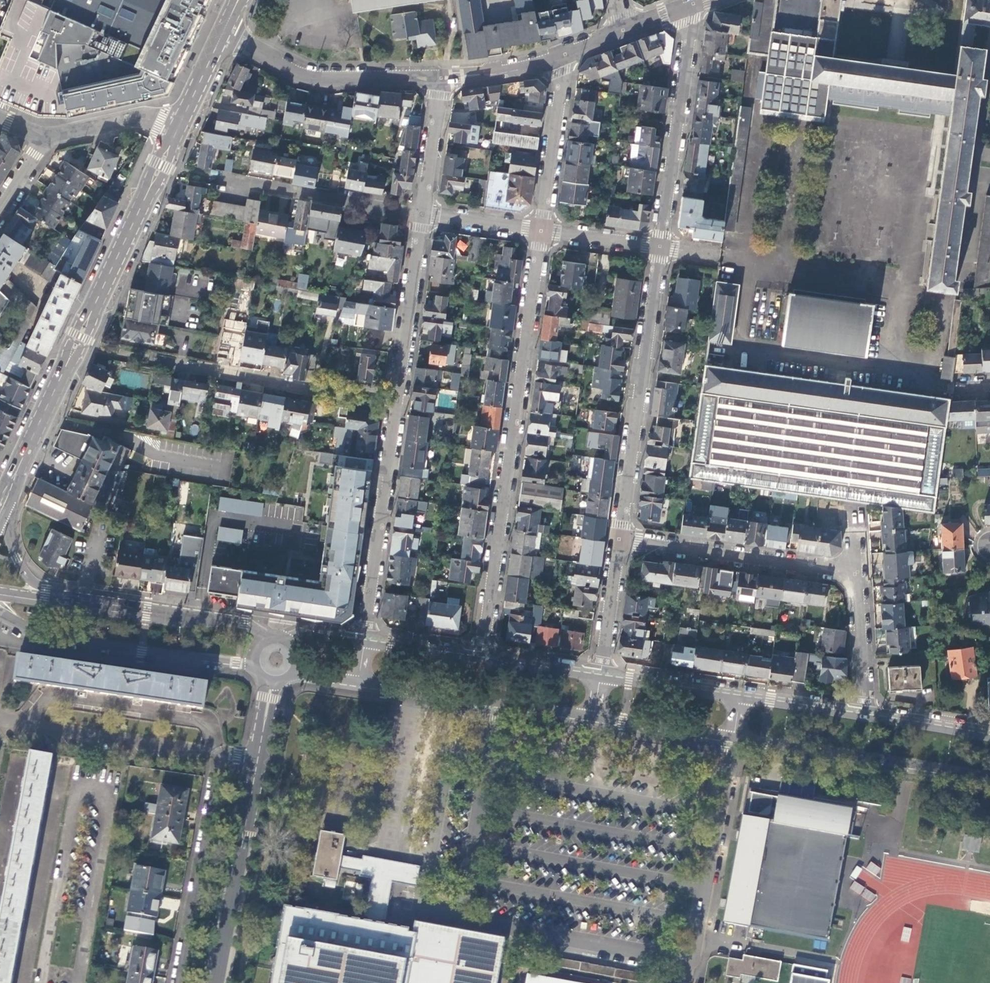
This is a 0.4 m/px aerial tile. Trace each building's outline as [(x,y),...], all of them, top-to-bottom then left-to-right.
[(9,104),(12,99),(20,103),(18,108),(50,121),(68,117),(57,60),(41,61),(30,56),(54,0),(11,0),(7,11),(5,16),(0,27),(0,36),(9,40),(0,61),(0,100),(9,104)] [(30,56),(41,61),(57,60),(68,117),(167,95),(202,22),(212,0),(54,0),(30,56)] [(355,14),(357,13),(357,10),(423,0),(353,0),(355,14)] [(479,0),(460,0),(469,60),(484,58),(502,55),(501,48),(540,42),(535,13),(532,0),(520,0),(522,14),(519,14),(520,21),(483,27),(479,0)] [(578,9),(568,11),(573,34),(583,30),(581,20),(592,18),(590,7),(603,5),(602,2),(602,0),(579,0),(576,0),(578,9)] [(841,0),(821,0),(816,37),(773,31),(777,0),(754,0),(749,34),(747,52),(768,55),(760,109),(825,118),(828,98),(950,115),(926,287),(955,291),(956,280),(952,279),(962,201),(967,202),(969,191),(964,191),(978,93),(981,94),(984,78),(979,78),(987,24),(989,24),(989,0),(967,0),(963,21),(979,23),(976,47),(960,45),(956,75),(833,57),(841,0)] [(566,3),(551,6),(552,10),(558,38),(566,36),(573,34),(568,11),(566,3)] [(535,13),(540,42),(550,40),(550,43),(558,39),(558,38),(552,10),(535,13)] [(727,31),(737,33),(739,16),(714,12),(712,22),(706,22),(705,28),(727,31)] [(416,36),(417,40),(419,48),(436,46),(432,21),(418,24),(416,13),(392,17),(396,38),(403,37),(410,36),(416,36)] [(724,54),(727,31),(705,28),(702,51),(712,52),(724,54)] [(659,34),(656,34),(638,40),(645,58),(659,53),(663,63),(670,64),(674,38),(664,31),(659,32),(660,34),(659,34)] [(643,60),(636,41),(620,47),(622,53),(613,57),(617,69),(643,60)] [(615,70),(617,69),(613,57),(610,51),(586,60),(579,70),(578,74),(588,75),(590,81),(600,76),(603,75),(615,70)] [(712,52),(702,51),(699,71),(710,72),(712,58),(712,52)] [(251,64),(241,58),(238,64),(248,70),(251,64)] [(251,72),(248,70),(238,64),(228,84),(239,89),(242,84),(246,74),(249,76),(251,72)] [(618,77),(615,70),(603,75),(606,82),(618,77)] [(744,72),(732,70),(730,80),(743,82),(744,72)] [(530,92),(528,110),(543,112),(546,88),(537,80),(524,81),(525,92),(530,92)] [(696,94),(716,97),(718,83),(698,80),(696,94)] [(228,84),(225,90),(233,91),(252,95),(254,87),(242,84),(239,89),(228,84)] [(499,100),(501,85),(462,90),(464,101),(470,101),(472,109),(484,107),(484,101),(499,100)] [(667,88),(666,88),(653,86),(642,85),(639,109),(664,113),(667,88)] [(592,120),(596,91),(583,89),(581,101),(574,100),(572,118),(592,120)] [(269,103),(270,98),(257,95),(252,95),(233,91),(233,95),(232,102),(239,103),(247,105),(251,106),(250,114),(267,117),(274,118),(275,112),(263,109),(263,102),(269,103)] [(380,96),(356,92),(353,107),(352,115),(376,119),(377,116),(380,96)] [(412,94),(381,92),(380,96),(377,116),(399,118),(400,108),(400,105),(403,105),(411,106),(412,94)] [(714,113),(716,97),(696,94),(694,113),(713,115),(714,113)] [(12,99),(9,104),(18,108),(20,103),(12,99)] [(283,123),(292,125),(293,121),(303,123),(306,104),(287,101),(283,123)] [(302,129),(324,133),(324,131),(329,108),(306,104),(303,123),(302,129)] [(329,108),(324,131),(338,134),(340,135),(339,137),(348,139),(352,115),(353,107),(343,106),(342,111),(337,110),(337,112),(329,111),(329,108)] [(543,112),(528,110),(523,110),(498,106),(496,119),(541,125),(543,112)] [(725,220),(723,229),(734,230),(750,108),(739,107),(738,118),(734,147),(730,177),(727,202),(725,220)] [(230,112),(219,110),(217,121),(216,127),(216,131),(227,133),(227,130),(228,127),(230,128),(235,129),(235,128),(244,129),(245,125),(266,128),(267,117),(250,114),(230,111),(230,112)] [(713,115),(694,113),(692,125),(695,125),(693,142),(709,144),(710,144),(712,125),(717,126),(718,116),(717,116),(713,115)] [(409,116),(399,146),(416,148),(419,125),(420,117),(409,116)] [(468,143),(470,124),(450,122),(449,130),(449,132),(456,133),(455,141),(468,143)] [(588,125),(571,123),(569,140),(586,142),(588,125)] [(659,147),(660,136),(654,135),(655,127),(642,126),(642,127),(639,145),(640,145),(659,147)] [(539,137),(494,131),(493,143),(538,149),(539,137)] [(202,144),(202,145),(214,148),(230,150),(232,137),(202,132),(200,135),(199,138),(203,139),(202,144)] [(3,134),(0,138),(0,143),(1,144),(0,146),(0,158),(12,166),(18,156),(21,152),(17,140),(3,134)] [(590,164),(593,143),(586,142),(569,140),(566,161),(589,164),(590,164)] [(98,177),(108,181),(119,156),(112,153),(114,148),(108,146),(108,145),(101,141),(89,168),(101,173),(98,177)] [(686,171),(705,173),(709,144),(693,142),(690,141),(686,171)] [(635,144),(633,144),(631,158),(638,159),(639,151),(640,145),(639,145),(635,144)] [(202,145),(198,166),(211,169),(214,148),(202,145)] [(655,171),(659,147),(640,145),(639,151),(638,159),(631,158),(630,167),(655,171)] [(251,168),(274,173),(277,156),(277,154),(255,149),(251,168)] [(404,150),(401,171),(413,173),(414,161),(416,152),(404,150)] [(534,176),(537,157),(512,153),(509,173),(534,176)] [(277,156),(274,173),(293,177),(296,164),(296,160),(277,156)] [(464,159),(446,156),(445,158),(443,174),(461,176),(464,159)] [(0,158),(0,184),(5,176),(12,166),(0,158)] [(227,159),(225,171),(231,172),(233,160),(227,159)] [(589,164),(566,161),(563,181),(586,184),(589,164)] [(88,176),(81,172),(65,162),(62,168),(60,170),(61,171),(58,176),(79,189),(80,189),(88,176)] [(348,169),(345,187),(363,191),(365,180),(368,163),(362,162),(360,171),(348,169)] [(315,188),(318,167),(296,164),(293,177),(292,184),(315,188)] [(652,194),(655,171),(630,167),(626,167),(625,175),(629,176),(627,191),(652,194)] [(509,173),(489,170),(488,180),(487,188),(484,208),(520,213),(530,205),(534,176),(509,173)] [(402,188),(411,188),(413,173),(401,171),(400,173),(394,173),(393,182),(391,192),(402,194),(402,188)] [(705,173),(686,171),(684,182),(682,196),(701,198),(702,192),(705,173)] [(464,177),(461,176),(443,174),(442,179),(441,193),(452,194),(453,188),(462,190),(464,177)] [(58,176),(57,175),(53,181),(49,188),(69,200),(73,194),(75,195),(79,189),(58,176)] [(333,175),(331,187),(337,189),(339,176),(333,175)] [(487,188),(488,180),(480,179),(479,187),(487,188)] [(365,180),(363,191),(382,193),(386,183),(385,183),(378,182),(365,180)] [(588,184),(586,184),(563,181),(561,202),(585,205),(588,184)] [(184,211),(202,214),(209,215),(209,214),(212,201),(212,198),(203,196),(201,206),(198,205),(201,194),(205,194),(206,188),(187,185),(185,201),(184,211)] [(49,188),(48,187),(45,192),(43,194),(45,195),(42,201),(62,214),(70,201),(69,200),(49,188)] [(79,229),(101,240),(122,195),(108,188),(79,229)] [(989,281),(989,195),(986,195),(973,288),(977,288),(989,287),(989,281)] [(693,236),(722,240),(723,229),(725,220),(703,217),(701,214),(703,198),(701,198),(682,196),(678,225),(679,225),(690,227),(694,227),(693,236)] [(185,201),(171,198),(166,208),(175,209),(184,211),(185,201)] [(261,201),(248,199),(247,207),(244,220),(244,222),(247,222),(257,224),(260,210),(261,201)] [(387,207),(396,209),(398,201),(389,199),(387,207)] [(312,202),(299,200),(296,220),(292,219),(292,222),(288,221),(285,237),(283,248),(293,249),(294,242),(305,244),(307,228),(312,202)] [(610,200),(606,225),(638,229),(648,221),(650,211),(651,205),(639,204),(638,211),(629,210),(630,202),(610,200)] [(34,210),(31,214),(40,220),(54,228),(62,214),(42,201),(38,207),(36,207),(34,210)] [(216,215),(218,202),(212,201),(209,214),(216,215)] [(225,203),(218,202),(216,215),(223,216),(225,203)] [(307,228),(325,232),(324,238),(336,241),(339,226),(342,208),(312,202),(307,228)] [(231,204),(225,203),(223,216),(229,218),(231,204)] [(238,205),(231,204),(229,218),(235,219),(238,205)] [(247,207),(238,205),(235,219),(244,220),(247,207)] [(31,214),(21,207),(12,221),(4,233),(24,245),(29,237),(18,230),(23,222),(31,228),(34,223),(37,225),(38,223),(40,220),(31,214)] [(200,225),(202,214),(184,211),(175,209),(170,236),(179,237),(192,240),(195,224),(200,225)] [(288,221),(289,215),(260,210),(257,224),(255,232),(285,237),(288,221)] [(63,234),(54,228),(40,220),(38,223),(61,237),(63,234)] [(257,224),(247,222),(243,243),(232,241),(231,248),(252,252),(255,232),(257,224)] [(388,224),(382,223),(380,242),(375,242),(373,255),(401,259),(401,255),(403,246),(399,245),(401,236),(395,235),(396,225),(388,224)] [(690,227),(679,225),(686,235),(688,236),(690,227)] [(369,232),(339,226),(336,241),(335,250),(361,255),(369,232)] [(28,345),(47,354),(84,276),(101,240),(79,229),(72,239),(55,265),(46,280),(55,286),(53,291),(52,291),(50,296),(39,322),(38,321),(36,326),(36,327),(28,345)] [(4,233),(0,239),(0,290),(13,303),(25,314),(32,303),(6,278),(17,261),(46,280),(55,265),(47,260),(24,245),(4,233)] [(179,237),(170,236),(157,233),(155,242),(150,241),(148,247),(141,261),(150,263),(173,268),(174,268),(179,237)] [(55,265),(72,239),(63,234),(61,237),(47,260),(55,265)] [(445,242),(434,240),(433,247),(432,256),(453,259),(454,255),(456,237),(446,235),(445,242)] [(480,237),(471,236),(469,256),(468,261),(476,262),(480,237)] [(488,238),(480,237),(476,262),(484,263),(488,238)] [(519,283),(522,260),(520,260),(520,257),(515,256),(516,248),(505,247),(504,255),(497,254),(495,267),(499,267),(497,280),(513,282),(519,283)] [(373,255),(370,255),(369,268),(388,271),(387,280),(398,281),(399,270),(401,259),(373,255)] [(453,259),(432,256),(431,266),(434,266),(433,272),(432,281),(453,285),(455,277),(453,276),(456,259),(453,259)] [(172,274),(173,268),(150,263),(147,285),(169,289),(170,281),(173,281),(174,274),(172,274)] [(565,287),(583,290),(584,281),(582,280),(583,276),(585,276),(586,267),(563,264),(562,273),(565,273),(565,277),(561,277),(560,287),(565,287)] [(300,273),(298,284),(298,285),(308,287),(310,275),(300,273)] [(687,309),(694,310),(698,280),(681,277),(677,297),(675,297),(674,306),(687,308),(687,309)] [(253,290),(255,282),(246,281),(232,279),(231,284),(234,284),(234,287),(253,290)] [(394,308),(395,298),(389,297),(391,283),(365,279),(364,288),(377,290),(375,305),(394,308)] [(298,284),(278,280),(277,286),(297,289),(298,285),(298,284)] [(513,282),(497,280),(495,280),(494,292),(488,291),(487,301),(494,302),(509,304),(513,282)] [(634,319),(639,282),(617,280),(616,289),(618,290),(614,317),(634,319)] [(706,356),(713,356),(715,342),(731,343),(738,285),(716,282),(706,356)] [(168,295),(169,289),(147,285),(145,291),(168,295)] [(560,287),(549,285),(547,295),(550,296),(549,306),(550,306),(549,311),(545,310),(545,314),(565,317),(567,307),(559,306),(560,297),(564,297),(565,287),(560,287)] [(977,288),(973,288),(964,290),(963,297),(978,295),(977,288)] [(160,315),(162,308),(168,309),(171,296),(170,296),(168,295),(145,291),(130,289),(125,318),(158,324),(165,325),(167,316),(160,315)] [(0,317),(13,303),(0,290),(0,317)] [(781,344),(865,356),(873,304),(789,292),(781,344)] [(347,299),(319,293),(316,313),(336,316),(338,307),(343,308),(346,302),(347,299)] [(436,306),(425,304),(424,315),(443,318),(445,318),(448,297),(437,295),(436,306)] [(952,373),(955,356),(962,302),(955,301),(948,357),(944,356),(941,378),(952,379),(952,373)] [(375,305),(346,302),(343,308),(337,323),(343,324),(355,325),(366,327),(377,328),(391,330),(393,317),(394,308),(375,305)] [(513,330),(516,305),(509,304),(494,302),(490,326),(493,327),(513,330)] [(25,314),(31,320),(37,308),(32,303),(25,314)] [(665,331),(678,333),(680,327),(684,328),(687,309),(674,307),(667,306),(664,325),(666,325),(665,331)] [(609,312),(592,309),(590,321),(590,323),(608,325),(609,312)] [(11,337),(21,341),(31,320),(25,314),(11,337)] [(574,318),(565,317),(545,314),(541,339),(558,342),(560,326),(573,328),(574,318)] [(440,339),(443,318),(424,315),(423,323),(422,326),(429,327),(427,338),(440,339)] [(125,318),(121,338),(132,340),(132,342),(145,344),(145,342),(154,344),(158,324),(125,318)] [(258,320),(256,330),(246,328),(240,360),(263,364),(266,344),(270,322),(258,320)] [(589,332),(590,323),(590,321),(583,320),(582,331),(589,332)] [(230,346),(227,365),(232,366),(238,367),(245,324),(240,323),(239,328),(223,325),(220,345),(230,346)] [(613,334),(614,326),(608,325),(590,323),(589,332),(602,333),(602,332),(613,334)] [(631,342),(633,329),(614,326),(613,334),(611,346),(621,347),(622,341),(631,342)] [(511,341),(513,330),(493,327),(490,348),(493,349),(491,357),(508,360),(510,351),(506,350),(507,341),(511,341)] [(21,383),(31,387),(47,354),(28,345),(21,341),(11,337),(0,354),(0,373),(4,375),(6,371),(22,379),(21,383)] [(558,342),(541,339),(539,359),(562,362),(563,359),(564,354),(559,353),(561,342),(558,342)] [(662,359),(660,359),(658,371),(680,373),(684,344),(664,341),(662,359)] [(266,344),(263,364),(285,368),(287,353),(288,348),(266,344)] [(432,365),(442,367),(442,364),(454,365),(457,348),(433,345),(430,362),(432,362),(432,365)] [(611,346),(603,345),(600,367),(620,370),(622,370),(625,351),(622,351),(623,348),(621,347),(611,346)] [(361,357),(358,380),(372,382),(376,351),(357,348),(356,356),(361,357)] [(981,354),(981,372),(989,371),(989,348),(981,349),(981,354)] [(308,356),(306,367),(314,369),(317,352),(309,351),(308,356)] [(294,375),(293,377),(304,379),(306,367),(308,356),(287,353),(285,368),(284,373),(294,375)] [(471,355),(464,353),(461,374),(461,376),(468,377),(471,355)] [(981,354),(955,356),(952,373),(981,372),(981,354)] [(508,360),(491,357),(487,357),(484,379),(487,379),(505,382),(508,360)] [(110,373),(92,364),(90,370),(83,384),(88,386),(101,392),(105,385),(108,377),(110,373)] [(582,373),(583,365),(579,365),(573,364),(572,372),(582,373)] [(948,403),(949,399),(849,385),(849,379),(844,378),(844,384),(705,364),(689,479),(838,499),(867,503),(934,513),(948,403)] [(545,373),(537,372),(535,381),(555,384),(556,375),(567,376),(568,368),(546,365),(545,373)] [(618,379),(620,370),(600,367),(594,366),(591,387),(602,388),(601,398),(618,400),(621,379),(618,379)] [(436,370),(417,367),(416,375),(414,385),(436,388),(438,380),(435,379),(436,370)] [(461,376),(461,374),(450,372),(448,390),(458,391),(461,376)] [(179,380),(155,376),(154,384),(172,387),(169,402),(169,405),(180,407),(181,398),(182,394),(185,381),(186,374),(180,373),(179,380)] [(197,383),(185,381),(182,394),(187,395),(187,393),(204,396),(204,398),(206,398),(209,385),(210,378),(198,376),(197,383)] [(114,379),(108,377),(105,385),(110,387),(114,379)] [(18,417),(25,400),(31,387),(21,383),(11,378),(1,398),(0,400),(0,408),(18,417)] [(502,406),(505,382),(487,379),(484,404),(502,406)] [(559,384),(555,384),(535,381),(531,411),(555,414),(556,408),(552,407),(554,395),(557,396),(559,384)] [(657,416),(674,418),(678,391),(676,391),(677,383),(658,381),(657,388),(656,387),(652,415),(657,416)] [(237,414),(241,391),(241,390),(237,389),(217,385),(213,408),(229,411),(232,412),(231,416),(236,417),(237,414)] [(433,412),(436,388),(414,385),(413,396),(416,396),(414,410),(433,412)] [(121,409),(124,396),(101,392),(88,386),(83,413),(112,418),(114,408),(121,409)] [(576,417),(580,387),(573,386),(569,416),(576,417)] [(458,391),(448,390),(445,389),(444,398),(451,399),(457,400),(458,391)] [(241,391),(237,414),(246,416),(259,419),(263,395),(241,391)] [(181,398),(205,402),(206,398),(204,398),(204,396),(187,393),(187,395),(182,394),(181,398)] [(286,399),(286,398),(264,394),(263,395),(259,419),(259,420),(269,421),(268,426),(281,428),(282,420),(286,399)] [(307,422),(311,403),(286,399),(282,420),(295,422),(290,436),(299,437),(303,424),(307,424),(307,422)] [(456,413),(457,400),(451,399),(449,414),(455,415),(456,413)] [(989,432),(989,401),(974,402),(975,419),(975,420),(976,432),(989,432)] [(163,404),(152,402),(151,410),(162,411),(163,404)] [(974,402),(950,403),(947,421),(975,419),(974,402)] [(316,404),(311,403),(307,422),(313,423),(316,404)] [(178,414),(180,407),(169,405),(163,404),(162,411),(151,410),(148,428),(161,430),(167,431),(170,413),(178,414)] [(499,429),(502,406),(484,404),(481,427),(499,429)] [(377,433),(379,421),(371,411),(369,414),(365,413),(366,411),(340,407),(338,417),(347,418),(345,428),(377,433)] [(2,449),(18,417),(0,408),(0,448),(2,449)] [(229,411),(213,408),(212,414),(228,417),(229,411)] [(615,429),(617,412),(596,409),(596,413),(593,413),(591,427),(612,430),(612,429),(615,429)] [(531,411),(528,433),(548,436),(554,437),(556,427),(553,427),(555,414),(531,411)] [(161,430),(159,437),(173,440),(178,414),(170,413),(167,431),(161,430)] [(429,418),(410,415),(408,428),(407,439),(425,441),(429,418)] [(259,419),(246,416),(245,425),(258,427),(259,420),(259,419)] [(679,426),(680,419),(674,418),(657,416),(656,426),(655,434),(649,433),(648,443),(668,446),(672,447),(675,428),(679,426)] [(284,423),(281,432),(288,434),(291,425),(284,423)] [(461,424),(459,423),(454,423),(453,432),(460,433),(461,424)] [(191,424),(189,434),(197,436),(199,425),(191,424)] [(496,451),(499,429),(481,427),(474,426),(471,447),(473,448),(491,450),(496,451)] [(376,445),(377,433),(345,428),(335,427),(334,436),(338,437),(335,454),(339,455),(364,458),(365,451),(374,453),(376,445)] [(107,471),(120,471),(130,450),(112,441),(112,440),(106,437),(104,441),(94,436),(88,433),(88,436),(85,435),(62,429),(54,447),(84,460),(107,471)] [(619,435),(589,431),(587,446),(606,449),(604,459),(615,460),(619,435)] [(548,436),(528,433),(525,453),(545,456),(548,436)] [(424,469),(428,442),(425,441),(407,439),(405,451),(403,466),(424,469)] [(666,459),(668,446),(648,443),(645,467),(665,469),(666,459)] [(464,484),(485,486),(486,477),(488,477),(491,450),(473,448),(470,475),(462,474),(461,483),(464,484)] [(339,455),(328,527),(364,532),(368,501),(373,460),(364,458),(339,455)] [(543,484),(547,460),(529,457),(527,469),(523,469),(522,481),(543,484)] [(612,482),(615,460),(604,459),(598,458),(595,480),(612,482)] [(117,476),(107,471),(84,460),(68,492),(94,505),(102,508),(117,476)] [(953,470),(953,478),(958,478),(963,477),(963,470),(953,470)] [(662,498),(665,476),(646,474),(645,485),(642,484),(641,495),(662,498)] [(416,498),(419,479),(402,476),(401,484),(399,495),(416,498)] [(610,496),(612,482),(595,480),(582,478),(582,481),(579,480),(579,483),(577,483),(575,491),(589,493),(610,496)] [(94,505),(68,492),(38,479),(33,491),(26,506),(84,533),(86,530),(82,529),(94,505)] [(543,485),(543,484),(522,481),(518,505),(541,509),(542,508),(561,510),(564,487),(543,485)] [(712,492),(713,483),(702,482),(701,490),(712,492)] [(263,493),(279,496),(281,489),(264,486),(263,493)] [(751,495),(752,489),(731,486),(730,492),(751,495)] [(487,510),(489,501),(486,501),(487,490),(485,490),(485,489),(467,487),(465,507),(487,510)] [(796,500),(797,495),(772,491),(772,497),(796,500)] [(607,518),(610,496),(589,493),(586,515),(607,518)] [(659,521),(662,498),(641,495),(639,505),(642,505),(640,518),(659,521)] [(219,509),(262,515),(264,504),(221,498),(219,509)] [(413,528),(417,501),(399,498),(397,512),(395,525),(413,528)] [(276,504),(275,518),(302,521),(303,507),(276,504)] [(539,524),(541,509),(518,505),(517,516),(520,516),(519,528),(536,531),(548,532),(549,525),(539,524)] [(465,507),(463,507),(459,535),(465,536),(483,538),(487,510),(465,507)] [(903,530),(902,509),(883,507),(884,522),(881,522),(882,532),(903,530)] [(708,518),(683,514),(680,534),(692,536),(705,538),(708,518)] [(708,516),(708,518),(705,538),(713,539),(723,540),(726,519),(708,516)] [(726,519),(723,540),(732,541),(743,543),(746,521),(726,519)] [(747,522),(746,521),(743,543),(751,544),(763,546),(765,524),(747,522)] [(943,549),(964,549),(963,524),(942,525),(943,549)] [(414,528),(413,528),(395,525),(394,532),(393,540),(399,541),(398,548),(411,550),(414,528)] [(788,528),(768,525),(765,546),(774,548),(785,549),(788,528)] [(820,529),(817,528),(793,525),(791,539),(799,540),(797,551),(804,552),(817,554),(820,529)] [(238,597),(237,606),(273,612),(274,606),(284,607),(283,613),(342,622),(343,617),(352,614),(358,575),(351,574),(353,564),(360,565),(364,532),(328,527),(323,526),(320,541),(325,542),(321,570),(326,571),(325,583),(319,582),(242,571),(238,597)] [(536,531),(519,528),(515,528),(512,553),(532,556),(536,531)] [(52,529),(39,558),(48,567),(60,567),(62,563),(65,565),(68,559),(65,557),(73,539),(52,529)] [(841,547),(840,531),(820,529),(817,554),(823,554),(831,556),(841,547)] [(218,541),(242,544),(243,533),(220,530),(218,541)] [(906,553),(904,530),(903,530),(882,532),(882,542),(885,544),(886,554),(906,553)] [(482,551),(483,538),(465,536),(462,559),(478,561),(480,551),(482,551)] [(601,565),(604,540),(583,537),(581,552),(574,551),(573,561),(577,562),(597,565),(601,565)] [(965,573),(964,549),(943,549),(943,573),(965,573)] [(143,556),(143,554),(119,550),(115,575),(139,579),(143,556)] [(914,564),(913,552),(906,553),(886,554),(883,554),(884,569),(883,569),(883,580),(903,578),(909,578),(909,565),(914,564)] [(532,556),(512,553),(509,575),(528,578),(540,580),(541,580),(545,557),(532,556)] [(411,576),(414,558),(391,554),(388,573),(387,583),(408,585),(409,576),(411,576)] [(143,556),(139,579),(154,582),(155,579),(165,580),(167,566),(168,558),(154,556),(154,558),(143,556)] [(478,561),(462,559),(459,580),(470,582),(472,571),(479,571),(480,561),(478,561)] [(598,588),(599,578),(596,577),(597,565),(577,562),(576,569),(573,569),(572,575),(567,574),(566,583),(576,585),(598,588)] [(670,563),(664,562),(663,565),(643,563),(641,579),(673,584),(676,564),(670,563)] [(358,572),(360,565),(353,564),(351,574),(358,575),(358,572)] [(676,564),(673,584),(704,588),(706,568),(692,566),(676,564)] [(167,566),(165,580),(164,588),(186,591),(188,592),(192,570),(177,568),(167,566)] [(218,567),(212,566),(208,592),(214,593),(218,567)] [(218,567),(214,593),(238,597),(242,571),(218,567)] [(719,570),(706,568),(704,588),(703,592),(730,596),(734,572),(719,570)] [(749,574),(740,573),(736,593),(755,596),(757,575),(749,574)] [(528,578),(509,575),(505,600),(525,602),(528,578)] [(757,575),(755,596),(755,597),(780,600),(783,579),(770,577),(757,575)] [(906,589),(906,583),(904,584),(903,578),(883,580),(884,588),(884,594),(882,596),(883,605),(902,603),(905,603),(904,594),(903,593),(906,589)] [(795,581),(783,579),(780,600),(804,603),(805,603),(807,582),(795,581)] [(816,584),(807,582),(805,603),(824,606),(827,589),(817,587),(818,584),(816,584)] [(596,599),(598,588),(576,585),(574,604),(588,606),(589,598),(596,599)] [(987,596),(983,596),(982,595),(968,598),(969,614),(972,614),(973,626),(989,625),(989,592),(987,596)] [(404,619),(408,596),(386,593),(382,616),(404,619)] [(654,598),(627,594),(624,614),(645,617),(646,610),(653,611),(654,598)] [(429,602),(430,599),(418,597),(418,603),(421,603),(418,625),(426,626),(426,624),(429,602)] [(535,604),(525,602),(505,600),(504,608),(534,612),(535,604)] [(460,606),(429,602),(426,624),(457,629),(460,606)] [(883,605),(881,605),(883,629),(884,629),(904,628),(902,603),(883,605)] [(594,612),(565,608),(564,615),(577,617),(578,617),(593,620),(594,612)] [(532,625),(530,642),(559,646),(561,630),(539,626),(541,613),(534,612),(532,625)] [(352,614),(343,617),(342,622),(352,614)] [(508,638),(530,642),(532,625),(522,624),(523,616),(511,614),(508,638)] [(643,629),(645,617),(624,614),(622,624),(625,625),(624,637),(642,639),(643,629)] [(671,663),(692,667),(693,655),(695,647),(697,631),(680,628),(677,646),(674,646),(671,661),(671,663)] [(776,632),(751,628),(750,633),(775,637),(776,632)] [(911,653),(909,628),(904,628),(884,629),(885,638),(888,638),(889,654),(911,653)] [(845,632),(824,629),(821,650),(842,653),(845,632)] [(561,630),(559,646),(581,649),(583,633),(561,630)] [(639,658),(642,639),(624,637),(621,636),(619,647),(624,648),(623,655),(639,658)] [(663,660),(671,661),(674,646),(665,645),(663,660)] [(719,671),(722,650),(695,647),(693,655),(692,667),(719,671)] [(948,651),(952,680),(977,676),(973,648),(948,651)] [(747,654),(722,650),(719,671),(744,674),(747,656),(747,654)] [(807,654),(795,653),(794,659),(791,682),(803,683),(806,660),(807,654)] [(806,660),(822,662),(823,656),(807,654),(806,660)] [(205,685),(20,655),(15,682),(202,709),(205,685)] [(747,656),(744,674),(753,676),(753,679),(757,680),(757,679),(764,680),(765,678),(769,678),(772,659),(747,656)] [(794,659),(772,656),(772,659),(769,678),(791,682),(794,659)] [(845,680),(847,660),(823,656),(822,662),(819,680),(832,682),(832,678),(845,680)] [(889,668),(889,676),(890,690),(902,689),(902,692),(909,691),(909,689),(921,688),(920,675),(920,666),(889,668)] [(30,753),(23,792),(12,854),(2,907),(0,917),(0,982),(10,982),(52,757),(30,753)] [(156,814),(182,819),(187,791),(159,786),(159,787),(160,788),(160,791),(155,814),(156,814)] [(812,798),(815,799),(816,798),(747,790),(742,819),(743,819),(743,818),(750,819),(750,814),(747,813),(751,793),(811,804),(812,798)] [(724,923),(827,942),(850,810),(845,810),(846,805),(815,799),(812,798),(811,804),(751,793),(747,813),(750,814),(750,819),(743,818),(743,819),(741,830),(745,831),(743,843),(739,842),(728,900),(733,901),(731,912),(726,912),(724,923)] [(177,844),(182,819),(156,814),(151,839),(177,844)] [(329,865),(335,834),(320,831),(312,877),(336,882),(338,869),(339,867),(329,865)] [(345,836),(335,834),(329,865),(339,867),(341,856),(345,836)] [(966,851),(973,852),(974,853),(978,845),(980,846),(981,838),(964,836),(962,842),(964,842),(966,851)] [(341,856),(339,867),(338,869),(358,873),(358,877),(371,879),(364,916),(368,917),(366,925),(372,927),(379,928),(381,920),(384,920),(391,883),(415,888),(419,867),(407,864),(387,860),(361,856),(361,860),(341,856)] [(135,867),(131,891),(160,897),(165,872),(135,867)] [(860,893),(863,886),(854,881),(850,888),(860,893)] [(160,897),(131,891),(127,913),(156,918),(160,897)] [(379,928),(372,927),(366,925),(338,920),(339,916),(303,909),(302,914),(286,911),(272,982),(492,982),(500,942),(491,941),(490,945),(441,936),(442,932),(417,927),(416,934),(379,928)] [(133,948),(128,972),(153,977),(157,952),(133,948)] [(775,981),(777,971),(779,972),(781,962),(743,955),(742,960),(728,958),(726,968),(730,968),(729,976),(739,978),(740,974),(775,981)] [(641,982),(648,982),(649,976),(545,956),(543,965),(641,982)] [(827,970),(793,964),(789,982),(829,982),(829,980),(825,980),(827,970)] [(270,969),(256,966),(252,982),(267,982),(270,969)] [(128,972),(126,982),(152,982),(153,977),(128,972)] [(526,973),(524,982),(588,982),(526,973)]
